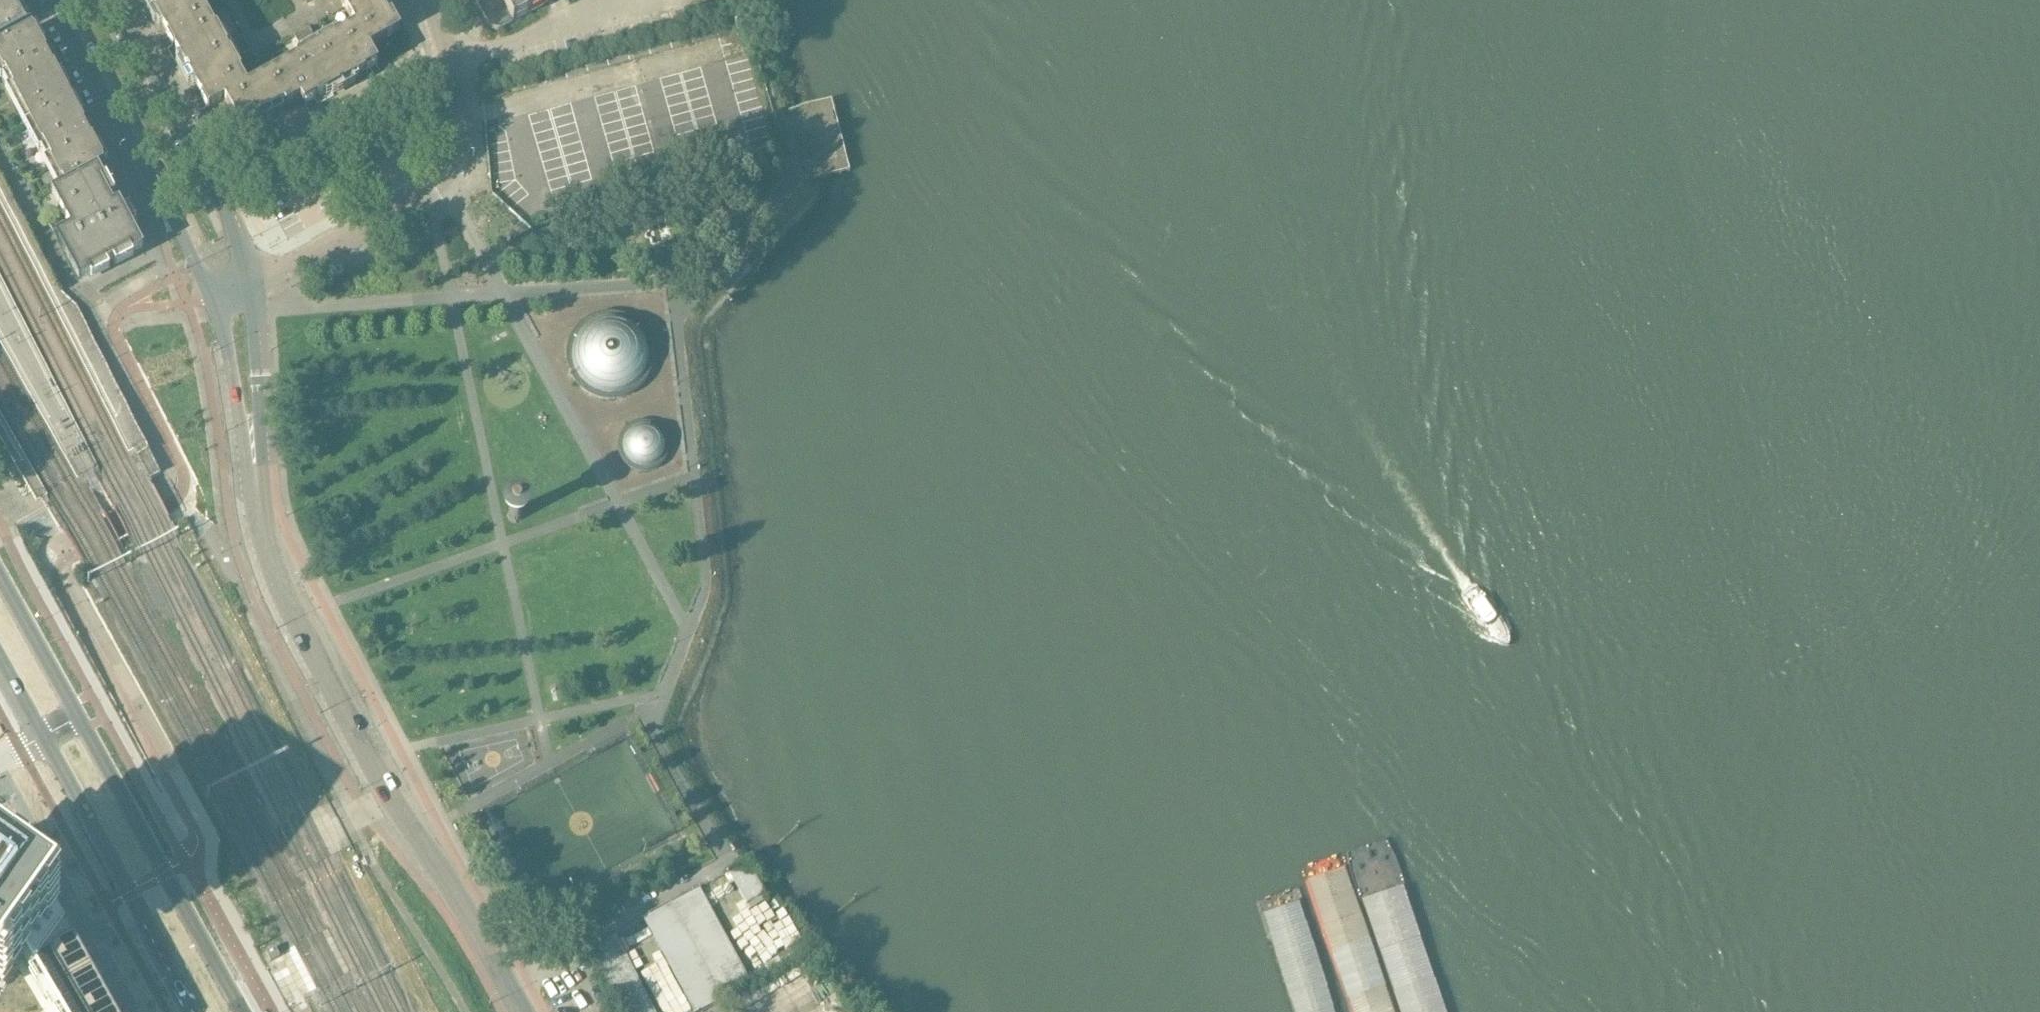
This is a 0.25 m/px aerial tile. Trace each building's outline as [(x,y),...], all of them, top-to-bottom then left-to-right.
[(30,25),(16,0),(0,0),(0,41),(30,25)] [(199,0),(148,0),(174,47),(213,26),(199,0)] [(354,26),(367,50),(369,49),(400,31),(390,15),(387,16),(378,0),(339,0),(354,26)] [(488,25),(489,26),(490,27),(491,28),(493,29),(495,30),(496,30),(498,30),(500,29),(501,29),(553,0),(474,0),(488,25)] [(246,85),(233,61),(213,26),(174,47),(209,109),(224,101),(224,100),(223,99),(246,85)] [(377,64),(369,49),(367,50),(354,26),(318,45),(341,84),(377,64)] [(294,36),(298,44),(313,36),(308,28),(294,36)] [(0,46),(0,64),(28,117),(67,97),(51,66),(53,65),(47,55),(46,55),(32,29),(0,46)] [(250,51),(242,36),(235,41),(243,55),(250,51)] [(341,84),(318,45),(282,65),(305,105),(341,84)] [(750,117),(734,57),(700,66),(716,126),(750,117)] [(246,85),(223,99),(224,100),(224,101),(242,132),(258,122),(256,119),(284,104),(285,107),(300,99),(303,105),(305,105),(282,65),(246,85)] [(84,128),(67,97),(28,117),(64,185),(97,168),(103,165),(89,138),(91,137),(85,127),(84,128)] [(321,150),(327,146),(324,140),(318,143),(321,150)] [(97,168),(64,185),(51,192),(70,229),(55,236),(66,257),(79,283),(90,277),(92,280),(109,270),(106,264),(113,261),(116,267),(133,258),(132,255),(143,249),(119,203),(113,206),(109,199),(115,195),(105,178),(103,179),(97,168)] [(53,233),(65,227),(59,217),(48,223),(53,233)] [(333,270),(336,275),(341,272),(338,267),(333,270)] [(636,321),(632,318),(625,314),(618,312),(610,312),(603,312),(595,314),(588,317),(582,321),(577,326),(572,332),(569,339),(567,347),(566,354),(566,362),(568,369),(571,376),(575,382),(581,388),(587,392),(591,395),(596,396),(601,398),(606,398),(611,398),(616,398),(621,397),(626,395),(630,393),(634,390),(638,387),(642,384),(645,380),(648,375),(650,371),(651,366),(652,361),(653,356),(653,351),(652,346),(650,341),(648,336),(646,332),(643,328),(640,324),(636,321)] [(650,421),(646,420),(643,420),(640,420),(637,421),(634,422),(632,423),(629,424),(627,426),(625,428),(623,431),(621,433),(620,436),(619,439),(618,442),(618,444),(618,447),(619,450),(619,453),(621,456),(622,459),(624,461),(626,463),(628,465),(630,467),(633,468),(636,469),(639,470),(642,471),(646,471),(650,470),(655,468),(658,466),(662,463),(665,460),(667,456),(668,452),(669,447),(669,443),(668,439),(667,435),(665,431),(662,427),(658,425),(655,422),(650,421)] [(514,523),(518,523),(522,521),(524,517),(523,513),(521,509),(517,507),(513,508),(509,510),(508,514),(508,518),(510,521),(514,523)] [(746,863),(728,873),(782,966),(809,950),(776,894),(767,899),(746,863)] [(59,917),(0,875),(0,1011),(111,1011),(59,917)] [(750,983),(700,889),(672,904),(723,998),(750,983)] [(510,907),(515,916),(524,911),(519,902),(510,907)] [(693,1011),(697,1011),(722,999),(671,904),(643,919),(693,1011)] [(616,935),(588,950),(619,1011),(654,1011),(616,935)]
